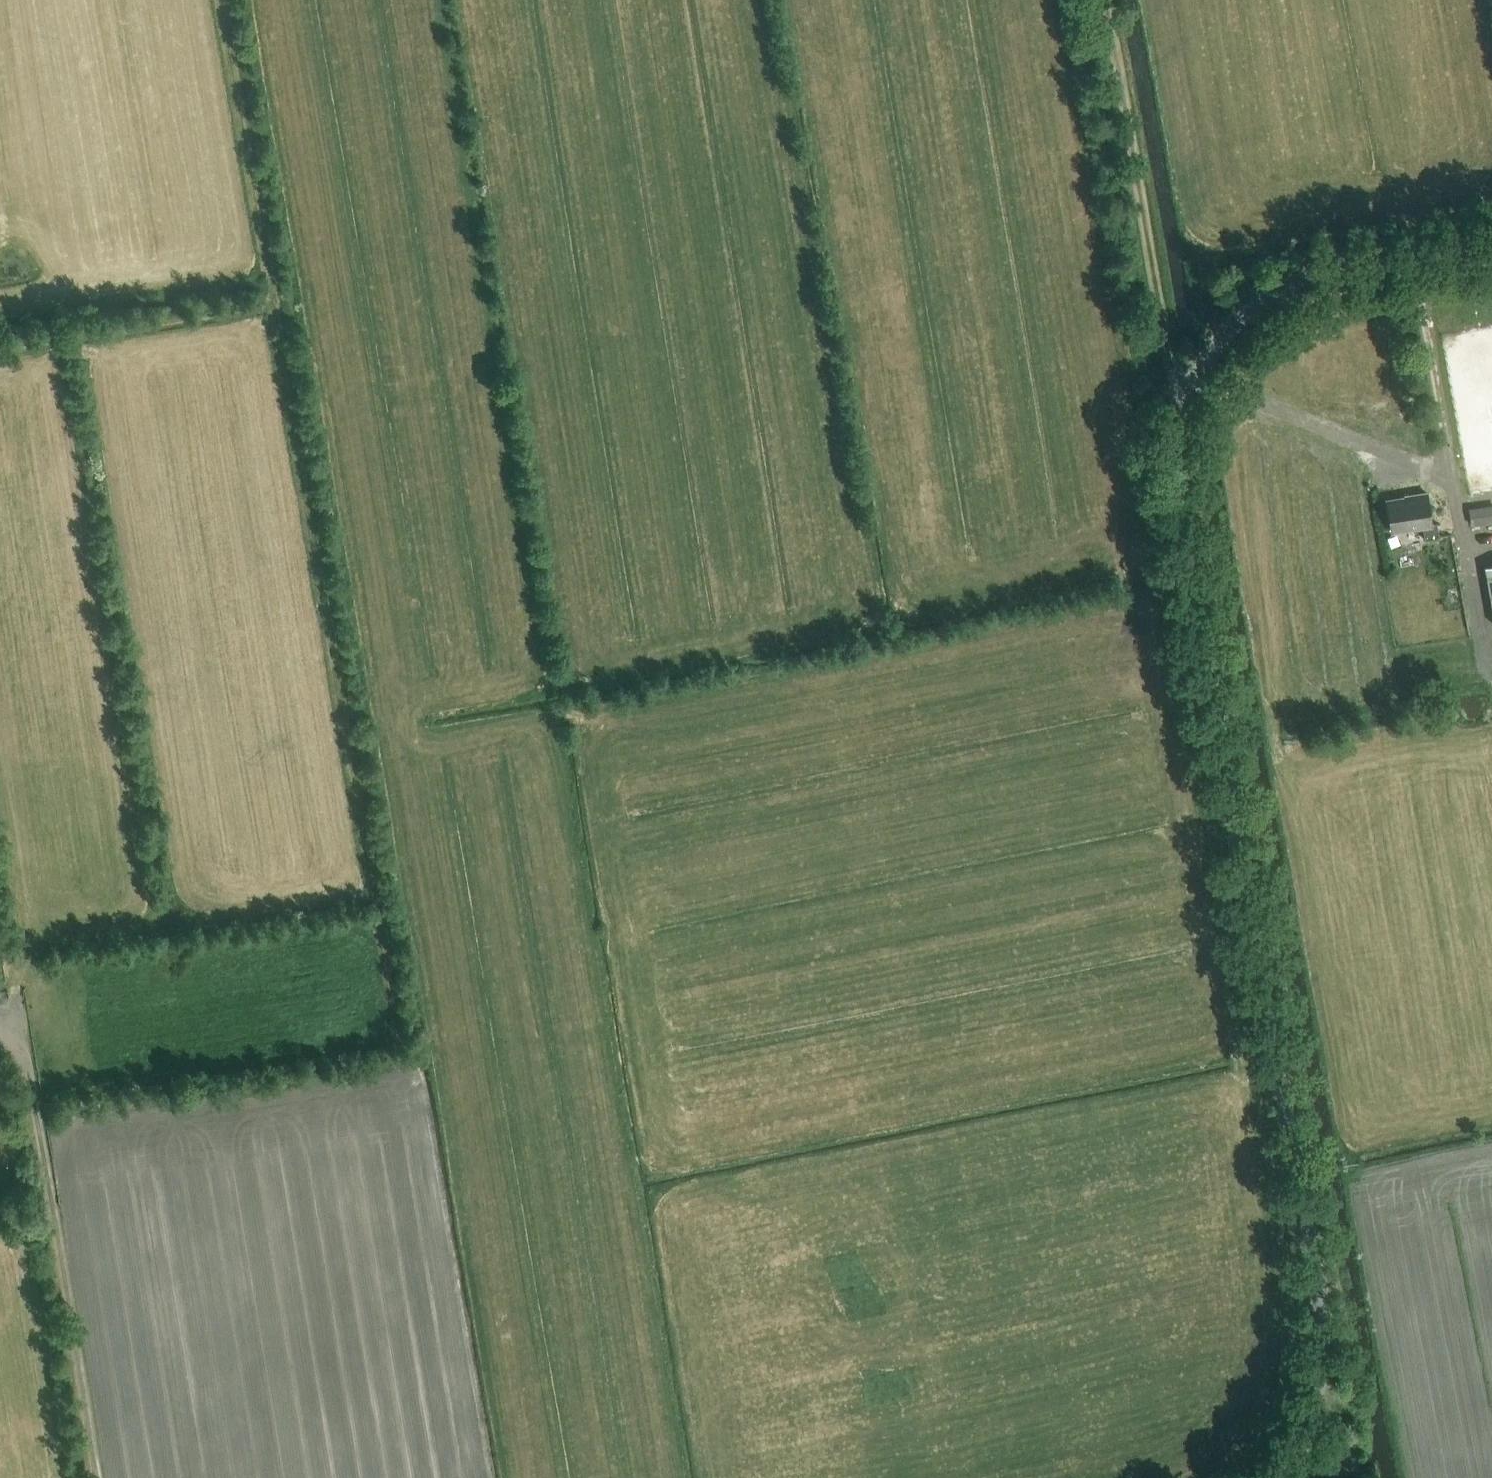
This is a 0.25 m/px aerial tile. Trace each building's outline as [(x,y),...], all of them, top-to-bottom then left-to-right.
[(1424,539),(1438,537),(1436,522),(1430,523),(1426,493),(1411,495),(1411,497),(1386,501),(1390,531),(1422,526),(1424,539)] [(1491,522),(1491,505),(1468,508),(1470,525),(1491,522)] [(1483,566),(1491,613),(1491,565),(1483,566)]
